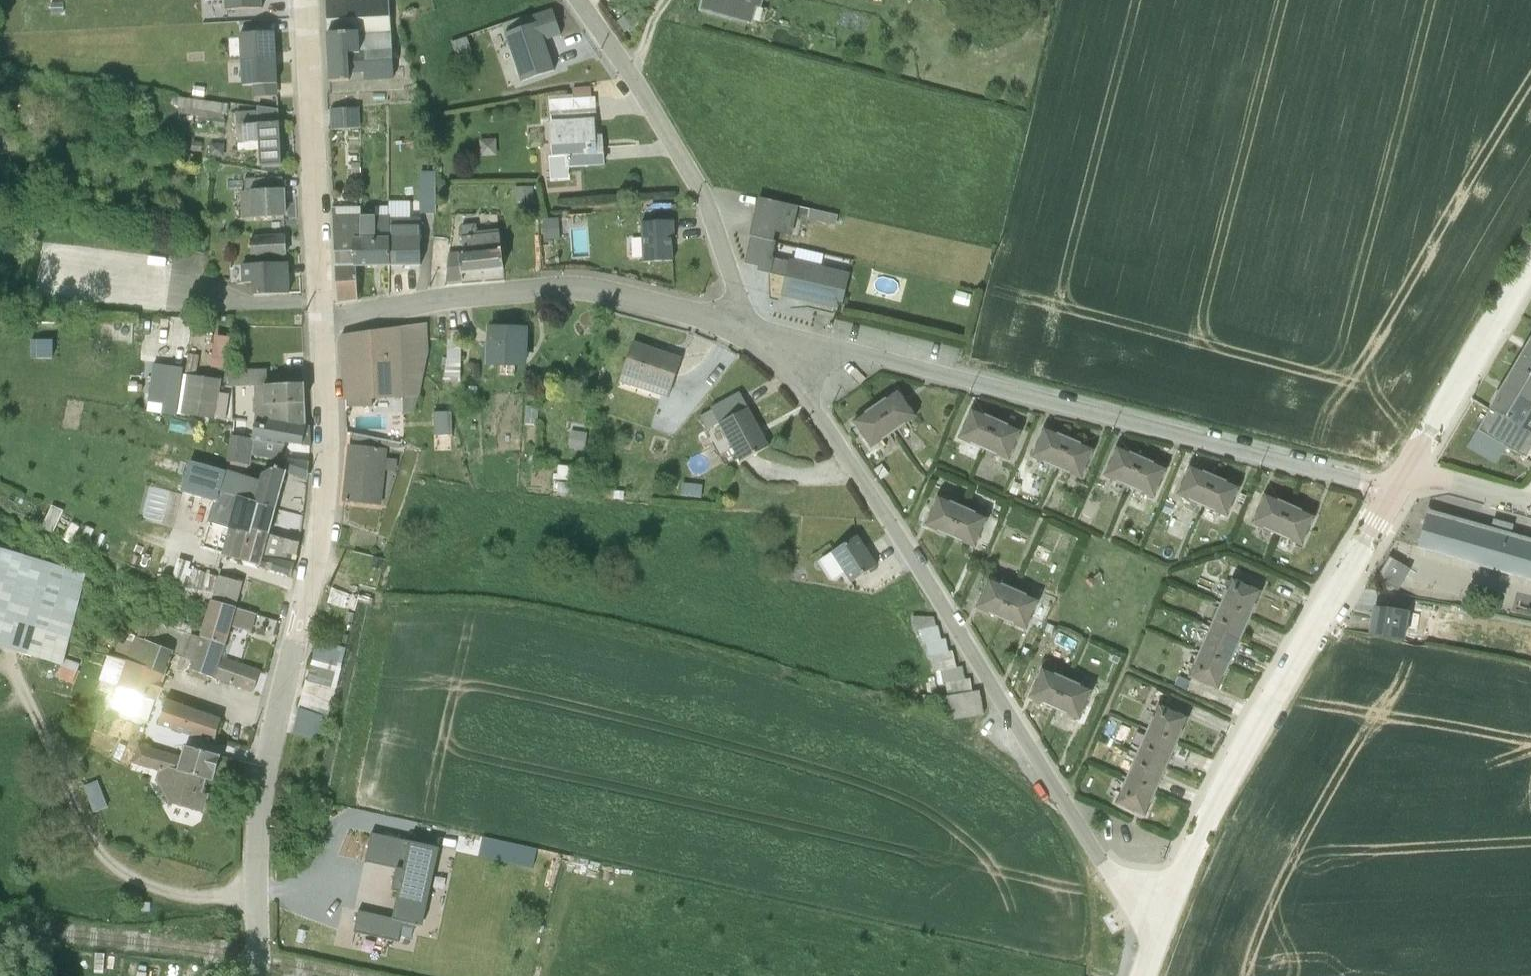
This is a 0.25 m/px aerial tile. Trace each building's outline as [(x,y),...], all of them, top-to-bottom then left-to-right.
[(224,8),(262,7),(262,0),(224,0),(224,8)] [(349,73),(363,72),(364,80),(393,78),(391,32),(388,0),(325,0),(326,32),(358,31),(359,53),(348,53),(349,73)] [(699,10),(751,24),(755,8),(761,9),(763,0),(702,0),(699,10)] [(529,23),(504,31),(511,52),(520,81),(526,79),(546,72),(555,69),(545,40),(562,34),(553,7),(527,16),(529,23)] [(274,30),(239,32),(242,85),(255,84),(255,96),(277,95),(274,30)] [(358,31),(326,32),(329,81),(349,80),(349,73),(348,53),(359,53),(358,31)] [(197,113),(201,97),(180,94),(178,94),(178,96),(171,95),(170,102),(177,103),(178,103),(177,110),(177,111),(180,112),(178,127),(190,128),(192,112),(197,113)] [(201,97),(197,113),(196,123),(222,127),(225,111),(227,112),(229,102),(201,97)] [(242,124),(278,122),(277,109),(256,105),(256,110),(234,111),(236,124),(237,143),(238,150),(258,148),(258,141),(243,142),(242,124)] [(358,107),(329,108),(330,129),(360,128),(358,107)] [(565,156),(566,168),(604,165),(602,134),(595,135),(594,118),(548,121),(551,157),(565,156)] [(258,141),(258,148),(259,165),(281,164),(278,122),(242,124),(243,142),(258,141)] [(363,144),(363,154),(381,154),(381,144),(363,144)] [(565,156),(551,157),(550,179),(569,178),(566,168),(565,156)] [(359,162),(351,162),(351,173),(360,173),(359,162)] [(250,190),(282,189),(282,177),(258,178),(244,178),(245,190),(239,190),(240,218),(251,218),(250,190)] [(533,185),(515,186),(515,202),(534,201),(533,185)] [(420,187),(420,212),(433,212),(433,187),(420,187)] [(250,190),(251,218),(286,216),(284,189),(282,189),(250,190)] [(750,235),(772,239),(774,231),(791,235),(798,205),(758,196),(748,234),(750,235)] [(360,215),(360,206),(334,206),(334,207),(332,207),(333,216),(360,215)] [(374,215),(388,214),(388,206),(374,206),(374,215)] [(388,214),(388,217),(405,217),(405,206),(388,206),(388,214)] [(809,209),(807,219),(835,225),(837,215),(809,209)] [(360,215),(360,237),(353,237),(353,266),(355,266),(388,265),(390,265),(389,237),(388,217),(388,214),(374,215),(360,215)] [(360,215),(333,216),(336,266),(353,266),(353,237),(360,237),(360,215)] [(547,215),(547,233),(562,233),(562,215),(547,215)] [(389,237),(390,265),(420,265),(420,217),(405,217),(388,217),(389,237)] [(673,219),(641,221),(643,261),(672,260),(671,235),(674,235),(673,219)] [(461,236),(499,232),(498,229),(477,231),(476,223),(462,225),(460,227),(461,236)] [(463,253),(501,249),(499,232),(461,236),(463,253)] [(256,237),(249,238),(250,257),(286,255),(284,234),(256,235),(256,237)] [(772,239),(750,235),(743,262),(757,265),(756,270),(783,276),(788,261),(771,257),(772,254),(775,240),(772,239)] [(138,298),(140,247),(45,242),(42,293),(138,298)] [(460,275),(462,274),(504,271),(501,249),(463,253),(458,254),(460,275)] [(458,254),(458,252),(448,252),(444,281),(462,280),(462,274),(460,275),(458,254)] [(788,261),(783,276),(779,293),(841,308),(845,291),(846,287),(849,273),(789,258),(788,261)] [(287,263),(241,265),(241,282),(252,282),(253,295),(289,294),(287,263)] [(353,266),(336,266),(338,300),(357,297),(355,266),(353,266)] [(61,298),(61,309),(82,310),(83,299),(61,298)] [(344,398),(381,397),(419,396),(420,377),(424,377),(428,355),(426,324),(342,336),(344,398)] [(486,325),(485,366),(527,367),(528,327),(486,325)] [(213,359),(232,362),(237,330),(218,327),(213,359)] [(446,366),(442,380),(460,381),(460,349),(459,349),(460,330),(447,330),(446,366)] [(29,337),(29,355),(47,355),(47,337),(29,337)] [(631,341),(618,382),(667,398),(681,358),(631,341)] [(1530,376),(1530,348),(1526,344),(1513,366),(1530,376)] [(153,371),(152,384),(164,385),(161,412),(178,413),(183,367),(167,366),(166,373),(153,371)] [(1530,405),(1530,376),(1513,366),(1501,386),(1530,405)] [(263,385),(266,385),(266,369),(227,369),(228,387),(254,386),(263,385)] [(186,372),(180,411),(215,417),(221,378),(186,372)] [(263,385),(254,386),(255,411),(254,423),(265,424),(267,419),(303,426),(303,425),(302,405),(302,384),(266,385),(263,385)] [(1509,420),(1522,428),(1530,412),(1530,405),(1501,386),(1488,408),(1509,420)] [(874,405),(894,433),(904,426),(903,425),(915,417),(897,391),(886,399),(885,397),(874,405)] [(138,395),(135,411),(156,415),(159,400),(138,395)] [(894,433),(874,405),(863,412),(864,414),(853,422),(871,447),(882,439),(883,440),(894,433)] [(437,407),(438,429),(454,429),(453,406),(437,407)] [(748,408),(718,424),(739,464),(769,447),(748,408)] [(1488,408),(1478,429),(1525,457),(1530,451),(1530,449),(1503,432),(1509,420),(1488,408)] [(983,451),(997,419),(983,414),(983,415),(970,410),(958,438),(970,444),(970,445),(983,451)] [(1530,449),(1530,412),(1522,428),(1509,420),(1503,432),(1530,449)] [(265,424),(254,423),(252,434),(263,437),(301,444),(309,445),(308,425),(303,425),(303,426),(267,419),(265,424)] [(997,419),(983,451),(994,456),(995,455),(1008,460),(1020,432),(1008,427),(1008,424),(997,419)] [(226,470),(244,476),(248,465),(252,438),(245,437),(246,421),(232,420),(230,439),(227,461),(228,462),(226,470)] [(1054,469),(1069,438),(1056,432),(1056,434),(1043,429),(1031,457),(1043,462),(1042,464),(1054,469)] [(570,430),(568,448),(584,451),(587,433),(570,430)] [(1069,438),(1054,469),(1067,474),(1068,473),(1081,479),(1093,450),(1080,445),(1081,443),(1069,438)] [(348,444),(342,502),(381,505),(387,448),(348,444)] [(1127,488),(1141,457),(1129,451),(1128,453),(1116,448),(1103,476),(1116,481),(1115,483),(1127,488)] [(928,456),(923,465),(930,468),(934,460),(928,456)] [(285,467),(285,471),(307,475),(309,460),(286,457),(285,467)] [(1141,457),(1127,488),(1141,494),(1142,492),(1153,498),(1166,469),(1153,464),(1154,462),(1141,457)] [(244,476),(226,470),(201,463),(196,484),(220,491),(235,496),(254,501),(259,481),(244,476)] [(881,464),(873,470),(880,480),(888,474),(881,464)] [(557,465),(556,479),(576,481),(577,467),(557,465)] [(1199,507),(1214,475),(1202,470),(1201,472),(1189,467),(1176,495),(1188,500),(1188,502),(1199,507)] [(259,481),(254,501),(275,508),(285,471),(273,468),(261,474),(259,481)] [(1214,475),(1199,507),(1211,512),(1212,510),(1226,517),(1238,488),(1226,483),(1227,480),(1214,475)] [(557,481),(556,492),(580,495),(582,484),(557,481)] [(1013,482),(1009,492),(1016,496),(1020,485),(1013,482)] [(1275,536),(1289,504),(1277,499),(1276,501),(1263,495),(1251,524),(1263,529),(1262,530),(1275,536)] [(254,501),(235,496),(227,523),(247,529),(250,531),(251,528),(268,534),(275,508),(254,501)] [(948,538),(963,506),(949,500),(948,502),(937,497),(924,526),(937,531),(937,533),(948,538)] [(1289,504),(1275,536),(1287,541),(1288,540),(1301,545),(1313,517),(1301,511),(1301,509),(1289,504)] [(963,506),(948,538),(960,543),(961,541),(974,547),(987,519),(975,514),(976,512),(963,506)] [(1490,527),(1426,509),(1423,517),(1425,517),(1416,549),(1482,567),(1530,581),(1530,538),(1511,533),(1490,527)] [(1490,527),(1511,533),(1513,524),(1492,519),(1490,527)] [(250,531),(247,529),(246,532),(228,528),(221,555),(260,566),(263,554),(268,534),(251,528),(250,531)] [(857,534),(831,550),(851,581),(876,565),(857,534)] [(285,539),(281,552),(298,542),(285,539)] [(62,665),(85,573),(0,548),(0,647),(62,665)] [(263,554),(260,566),(290,576),(293,563),(263,554)] [(199,573),(201,570),(202,565),(190,561),(188,565),(178,561),(169,584),(184,587),(188,571),(199,573)] [(184,587),(169,584),(167,596),(178,598),(178,602),(182,603),(175,617),(187,620),(189,615),(205,618),(210,599),(236,607),(242,582),(218,575),(201,570),(199,573),(188,571),(184,587)] [(1000,620),(1014,588),(1001,583),(1000,584),(988,579),(976,608),(988,613),(988,615),(1000,620)] [(1218,604),(1251,617),(1256,606),(1254,605),(1260,591),(1231,579),(1226,591),(1224,590),(1218,604)] [(1014,588),(1000,620),(1011,625),(1012,624),(1025,630),(1038,601),(1026,596),(1027,594),(1014,588)] [(330,589),(326,601),(330,602),(332,603),(355,610),(358,598),(330,589)] [(135,593),(131,607),(147,611),(151,597),(135,593)] [(152,599),(149,610),(158,613),(162,602),(152,599)] [(210,599),(205,618),(199,636),(225,644),(231,625),(234,614),(236,607),(210,599)] [(1207,629),(1240,642),(1251,617),(1218,604),(1207,629)] [(1369,620),(1367,634),(1404,642),(1409,612),(1372,605),(1369,620)] [(234,614),(231,625),(250,631),(257,613),(236,607),(234,614)] [(172,651),(171,653),(183,657),(192,660),(199,636),(191,633),(193,626),(161,615),(159,622),(143,618),(136,636),(172,651)] [(947,695),(972,691),(969,678),(964,678),(962,665),(956,667),(952,651),(949,652),(945,638),(941,639),(938,626),(936,626),(932,617),(911,617),(919,643),(925,643),(928,655),(929,655),(933,672),(940,670),(942,683),(945,683),(947,695)] [(341,626),(339,633),(347,636),(350,628),(341,626)] [(1197,652),(1229,665),(1240,642),(1207,629),(1197,652)] [(126,660),(135,636),(121,631),(113,654),(126,660)] [(117,686),(155,699),(163,675),(171,653),(172,651),(136,636),(135,636),(126,660),(117,686)] [(199,636),(192,660),(189,669),(214,677),(225,644),(199,636)] [(316,637),(296,706),(327,716),(336,686),(332,685),(343,645),(316,637)] [(225,644),(214,677),(213,679),(252,693),(260,669),(226,657),(229,646),(225,644)] [(1229,665),(1197,652),(1192,665),(1193,665),(1188,677),(1216,689),(1223,675),(1224,676),(1229,665)] [(64,657),(62,665),(58,675),(72,679),(78,661),(64,657)] [(1053,710),(1067,678),(1054,672),(1053,674),(1041,669),(1029,698),(1042,703),(1041,705),(1053,710)] [(1179,676),(1174,685),(1183,689),(1187,680),(1179,676)] [(1067,678),(1053,710),(1065,715),(1066,713),(1078,719),(1091,691),(1079,686),(1080,684),(1067,678)] [(155,699),(117,686),(110,707),(135,716),(138,709),(149,713),(155,699)] [(972,691),(947,695),(936,697),(942,722),(983,715),(979,690),(972,691)] [(166,698),(158,726),(212,746),(221,718),(166,698)] [(1145,730),(1177,744),(1183,732),(1181,731),(1187,717),(1158,705),(1153,717),(1151,716),(1145,730)] [(1108,720),(1105,727),(1110,729),(1114,722),(1108,720)] [(1134,754),(1167,768),(1177,744),(1145,730),(1134,754)] [(138,742),(132,762),(157,769),(155,780),(167,802),(202,812),(208,794),(201,792),(205,777),(212,780),(220,754),(184,744),(181,755),(138,742)] [(1124,777),(1157,791),(1167,768),(1134,754),(1124,777)] [(100,777),(86,782),(96,807),(109,801),(100,777)] [(1157,791),(1124,777),(1118,791),(1120,791),(1115,804),(1144,816),(1150,803),(1151,803),(1157,791)] [(437,847),(415,843),(369,833),(364,859),(402,867),(392,917),(360,909),(356,925),(402,936),(406,920),(422,923),(437,847)]
